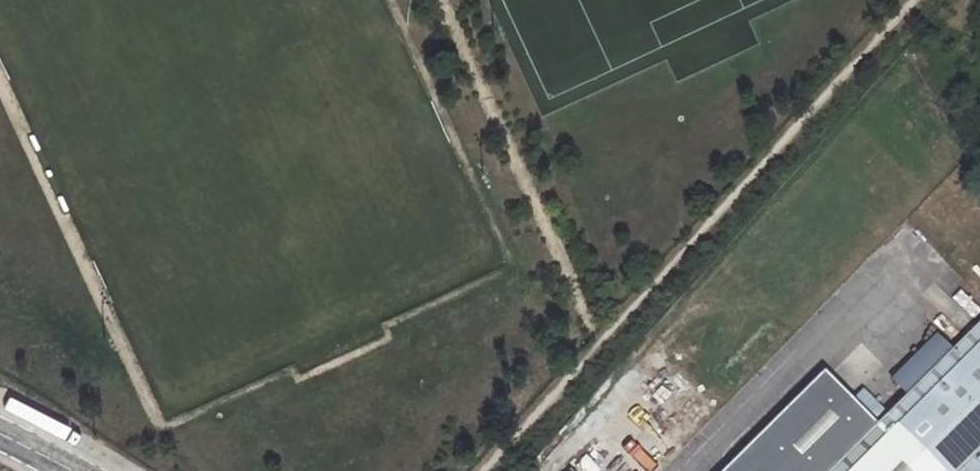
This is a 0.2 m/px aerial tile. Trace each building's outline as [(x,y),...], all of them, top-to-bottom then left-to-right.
[(944,470),(979,470),(979,318),(885,412),(944,470)] [(885,412),(861,389),(850,399),(821,370),(720,470),(827,470),(885,412)] [(885,412),(827,470),(944,470),(885,412)]
